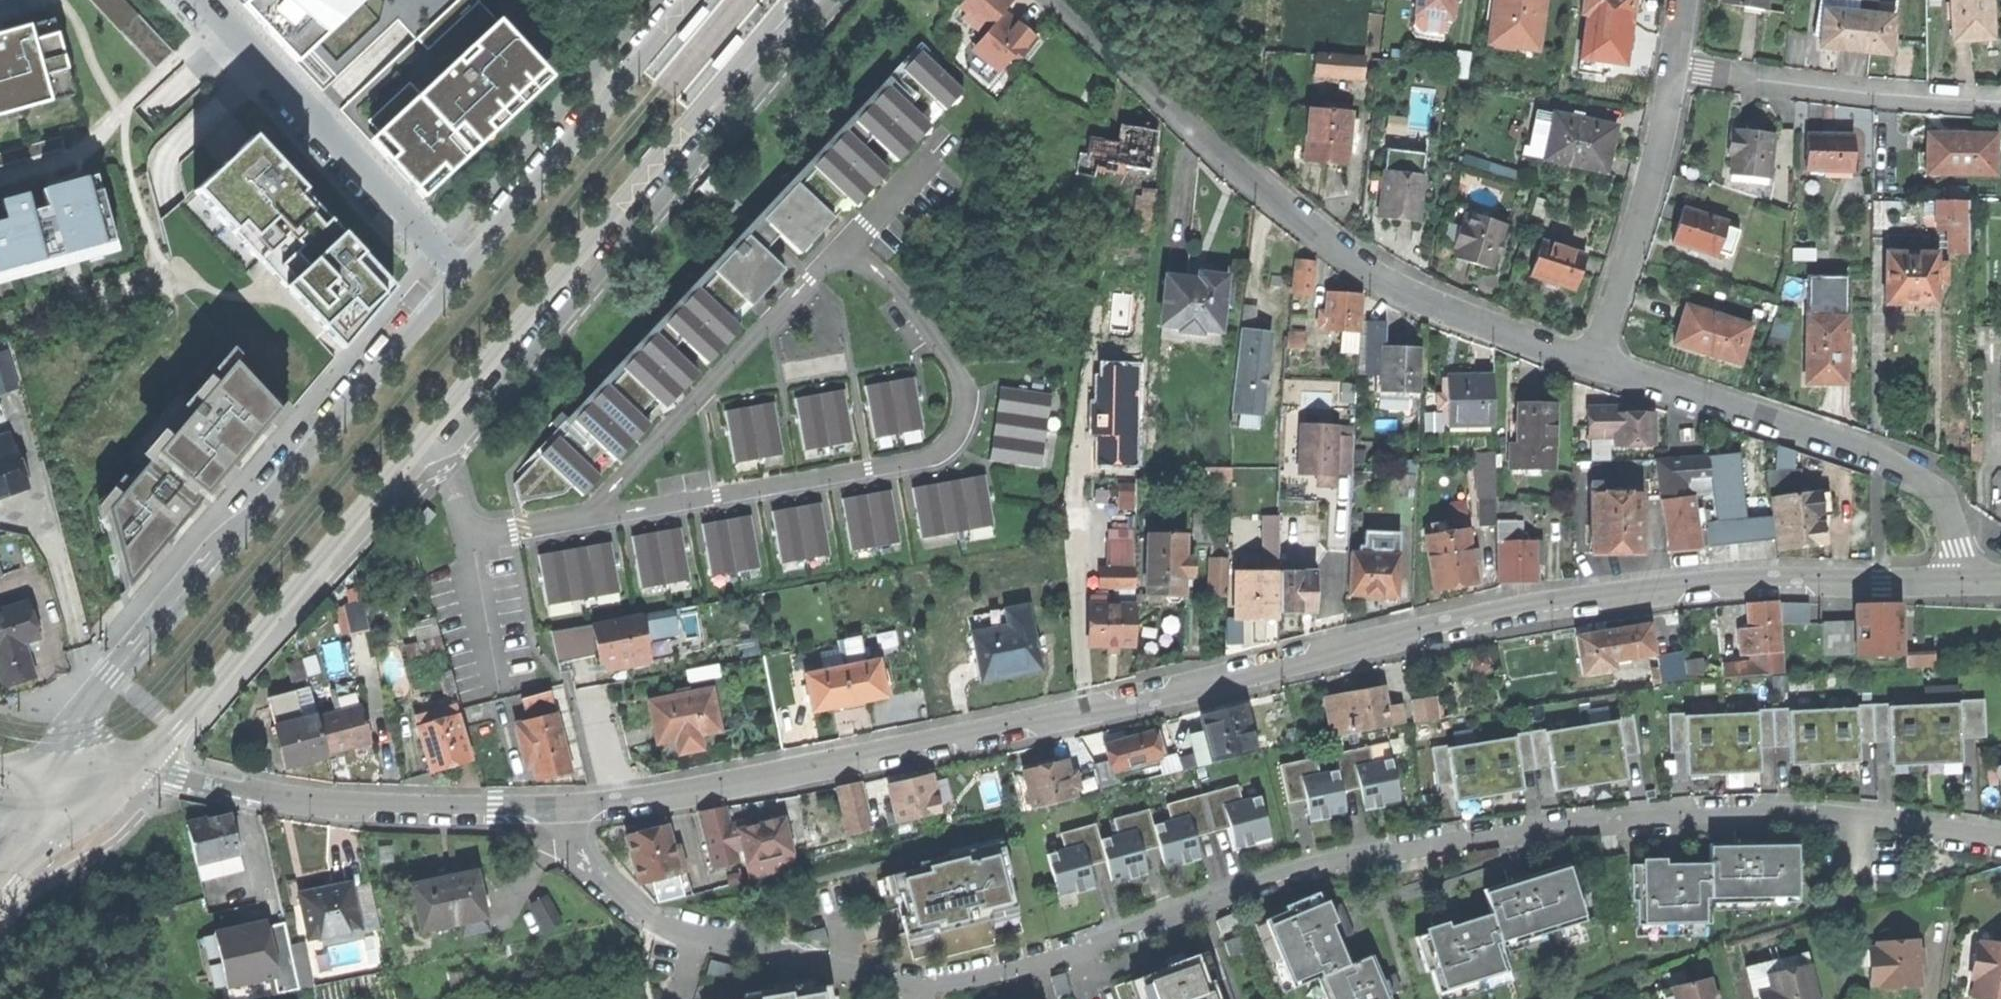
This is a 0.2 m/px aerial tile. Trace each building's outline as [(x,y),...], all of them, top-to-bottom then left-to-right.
[(137,13),(124,0),(90,0),(118,31),(137,13)] [(243,6),(296,62),(363,0),(249,0),(243,6)] [(427,51),(479,2),(477,0),(458,0),(417,40),(427,51)] [(982,37),(1003,13),(1012,3),(1009,0),(964,0),(959,6),(966,13),(961,19),(982,37)] [(1448,17),(1454,18),(1457,0),(1419,0),(1416,23),(1422,31),(1445,34),(1448,17)] [(1489,42),(1538,49),(1545,0),(1495,0),(1489,42)] [(1582,22),(1601,25),(1603,15),(1633,20),(1636,1),(1636,0),(1585,0),(1582,22)] [(1770,0),(1727,0),(1726,4),(1768,10),(1770,0)] [(1855,51),(1860,0),(1827,0),(1823,48),(1837,49),(1855,51)] [(1889,54),(1894,0),(1860,0),(1855,51),(1878,53),(1889,54)] [(1955,42),(1993,39),(1991,0),(1952,0),(1953,10),(1955,42)] [(680,40),(683,43),(708,13),(702,7),(699,11),(680,34),(677,37),(680,40)] [(173,52),(137,13),(118,31),(154,69),(173,52)] [(1024,30),(1003,13),(982,37),(971,50),(999,73),(1015,55),(1020,59),(1036,41),(1024,30)] [(28,26),(49,102),(74,95),(52,19),(28,26)] [(369,140),(416,190),(438,169),(461,147),(543,71),(497,21),(419,94),(378,132),(369,140)] [(49,102),(28,26),(5,33),(0,34),(0,116),(18,111),(49,102)] [(739,39),(736,36),(711,66),(717,72),(721,68),(740,46),(743,42),(739,39)] [(536,453),(540,456),(558,437),(561,440),(576,424),(572,421),(607,384),(610,388),(625,372),(631,377),(664,342),(672,350),(681,340),(664,325),(698,289),(700,291),(715,275),(713,273),(741,243),(747,249),(754,242),(764,251),(779,236),(762,220),(796,183),(800,186),(815,170),(812,167),(846,131),(862,147),(871,138),(863,131),(896,95),(890,90),(906,73),(903,71),(921,52),(925,47),(920,43),(879,86),(872,94),(806,165),(798,173),(707,270),(699,278),(617,366),(609,375),(567,420),(559,428),(536,453)] [(958,87),(921,52),(903,71),(906,73),(935,100),(941,106),(958,87)] [(1314,72),(1365,77),(1367,57),(1316,52),(1314,72)] [(551,79),(543,71),(461,147),(469,156),(551,79)] [(919,117),(935,100),(906,73),(890,90),(896,95),(919,117)] [(871,86),(867,90),(872,94),(879,86),(874,82),(871,86)] [(368,122),(378,132),(419,94),(409,83),(368,122)] [(964,92),(958,87),(941,106),(946,111),(964,92)] [(892,158),(925,123),(919,117),(896,95),(863,131),(871,138),(892,158)] [(1524,151),(1607,171),(1612,148),(1617,125),(1538,107),(1530,144),(1526,143),(1524,151)] [(1322,162),(1345,165),(1351,114),(1311,110),(1305,160),(1322,162)] [(930,127),(925,123),(892,158),(897,162),(930,127)] [(1730,176),(1767,180),(1773,135),(1756,133),(1756,128),(1731,125),(1730,128),(1727,155),(1732,156),(1730,176)] [(1116,166),(1150,171),(1156,132),(1139,129),(1122,126),(1119,146),(1116,166)] [(862,147),(846,131),(812,167),(815,170),(845,197),(850,202),(883,166),(862,147)] [(1826,135),(1807,135),(1806,172),(1852,173),(1852,136),(1826,135)] [(1929,175),(1997,175),(1997,136),(1955,136),(1929,136),(1929,175)] [(343,349),(393,288),(253,138),(220,168),(193,193),(265,268),(280,284),(343,349)] [(1115,172),(1116,166),(1119,146),(1089,141),(1087,155),(1079,154),(1076,174),(1095,177),(1096,169),(1115,172)] [(1386,149),(1384,172),(1423,176),(1426,154),(1386,149)] [(792,168),(798,173),(806,165),(800,160),(796,165),(792,168)] [(889,171),(883,166),(850,202),(855,207),(889,171)] [(446,178),(438,169),(416,190),(419,194),(424,199),(446,178)] [(829,214),(845,197),(815,170),(800,186),(829,214)] [(1398,220),(1417,223),(1420,203),(1422,184),(1423,176),(1384,172),(1378,218),(1398,220)] [(105,245),(115,242),(97,176),(87,178),(105,245)] [(47,209),(60,257),(105,245),(87,178),(42,191),(47,209)] [(795,250),(829,214),(800,186),(796,183),(762,220),(779,236),(795,250)] [(1432,185),(1422,184),(1420,203),(1430,204),(1432,185)] [(1133,240),(1152,246),(1158,189),(1145,188),(1143,215),(1134,214),(1133,240)] [(46,261),(33,212),(28,194),(2,201),(8,222),(0,225),(0,273),(46,261)] [(800,255),(850,202),(845,197),(829,214),(795,250),(800,255)] [(1969,202),(1940,202),(1940,248),(1945,248),(1950,248),(1950,255),(1955,255),(1969,255),(1969,202)] [(1454,207),(1442,244),(1454,248),(1461,224),(1466,226),(1469,215),(1470,212),(1454,207)] [(1716,258),(1717,253),(1726,228),(1728,223),(1684,208),(1678,227),(1672,243),(1690,249),(1699,252),(1716,258)] [(47,209),(33,212),(46,261),(60,257),(47,209)] [(1504,226),(1469,215),(1466,226),(1461,224),(1454,248),(1458,249),(1455,259),(1474,265),(1490,270),(1504,226)] [(1740,227),(1728,223),(1726,228),(1738,232),(1740,227)] [(1726,228),(1717,253),(1730,257),(1738,232),(1726,228)] [(0,273),(0,284),(17,280),(60,268),(81,262),(117,252),(115,242),(105,245),(60,257),(46,261),(0,273)] [(747,249),(741,243),(713,273),(715,275),(745,303),(780,266),(764,251),(754,242),(747,249)] [(1551,283),(1574,290),(1585,255),(1541,242),(1530,277),(1551,283)] [(1793,261),(1818,261),(1817,248),(1793,247),(1793,261)] [(1936,283),(1936,265),(1936,254),(1886,253),(1885,304),(1913,304),(1936,304),(1936,283)] [(1292,293),(1311,295),(1314,263),(1296,261),(1292,293)] [(694,273),(699,278),(707,270),(702,265),(697,269),(694,273)] [(1936,265),(1936,283),(1947,284),(1947,265),(1936,265)] [(785,271),(780,266),(745,303),(730,319),(735,323),(785,271)] [(1200,326),(1218,327),(1222,302),(1229,302),(1231,285),(1224,284),(1225,276),(1212,275),(1202,274),(1201,279),(1187,277),(1187,279),(1169,277),(1164,322),(1184,324),(1183,328),(1200,330),(1200,326)] [(715,275),(700,291),(730,319),(745,303),(715,275)] [(1809,277),(1808,316),(1847,317),(1847,278),(1809,277)] [(700,291),(698,289),(664,325),(681,340),(701,360),(735,323),(730,319),(700,291)] [(1326,323),(1326,328),(1361,330),(1364,294),(1345,293),(1328,292),(1327,310),(1319,309),(1319,323),(1326,323)] [(1677,344),(1741,363),(1753,325),(1688,306),(1683,324),(1677,344)] [(1825,384),(1846,384),(1847,317),(1808,316),(1807,383),(1825,384)] [(1783,358),(1793,324),(1775,319),(1765,354),(1783,358)] [(741,328),(735,323),(701,360),(707,365),(741,328)] [(1232,411),(1262,415),(1270,354),(1267,354),(1268,344),(1269,334),(1241,330),(1232,411)] [(1287,350),(1304,351),(1306,334),(1288,332),(1287,350)] [(672,350),(664,342),(631,377),(654,399),(660,404),(693,369),(672,350)] [(1384,389),(1421,391),(1423,350),(1405,349),(1405,346),(1396,346),(1386,346),(1384,389)] [(0,353),(0,394),(18,389),(7,351),(0,353)] [(603,370),(609,375),(617,366),(611,361),(607,366),(603,370)] [(106,510),(126,586),(141,569),(163,543),(213,485),(228,468),(264,425),(276,410),(232,363),(214,383),(197,403),(169,438),(147,462),(145,466),(130,483),(106,510)] [(698,374),(693,369),(660,404),(665,409),(698,374)] [(639,415),(654,399),(631,377),(625,372),(610,388),(639,415)] [(1448,425),(1496,424),(1495,372),(1467,373),(1448,374),(1448,425)] [(189,396),(197,403),(214,383),(206,377),(189,396)] [(915,379),(865,388),(868,407),(874,438),(923,429),(918,398),(915,379)] [(610,388),(607,384),(572,421),(576,424),(604,451),(611,457),(645,420),(639,415),(610,388)] [(1023,390),(1002,387),(991,461),(1013,465),(1040,468),(1051,394),(1023,390)] [(798,420),(804,451),(853,442),(847,410),(844,391),(794,400),(798,420)] [(1383,409),(1414,408),(1414,393),(1382,394),(1383,409)] [(1529,467),(1557,467),(1558,400),(1538,401),(1519,401),(1518,430),(1521,430),(1521,442),(1511,442),(1511,451),(1529,450),(1529,467)] [(774,404),(725,413),(729,432),(734,463),(783,454),(777,423),(774,404)] [(281,405),(276,410),(264,425),(272,432),(289,411),(281,405)] [(1615,447),(1654,446),(1653,414),(1628,415),(1623,415),(1615,408),(1587,408),(1588,438),(1615,437),(1615,447)] [(1261,425),(1262,415),(1232,411),(1231,421),(1261,425)] [(553,423),(559,428),(567,420),(561,415),(557,419),(553,423)] [(650,424),(645,420),(611,457),(615,461),(650,424)] [(1951,437),(1964,437),(1964,422),(1951,422),(1951,437)] [(604,451),(576,424),(561,440),(590,467),(604,451)] [(236,474),(272,432),(264,425),(228,468),(236,474)] [(1318,476),(1335,477),(1335,475),(1352,475),(1354,438),(1337,437),(1337,427),(1301,425),(1299,475),(1318,476)] [(886,446),(926,440),(924,430),(885,436),(886,446)] [(140,456),(147,462),(169,438),(160,431),(140,456)] [(28,488),(15,449),(13,450),(8,436),(0,439),(0,497),(28,488)] [(590,467),(561,440),(558,437),(540,456),(572,486),(578,492),(596,472),(590,467)] [(1971,464),(1979,464),(1979,445),(1970,445),(1971,464)] [(1479,526),(1496,525),(1496,522),(1496,502),(1495,452),(1479,452),(1479,526)] [(1712,495),(1715,523),(1746,520),(1739,455),(1709,458),(1712,495)] [(572,486),(540,456),(514,484),(519,502),(564,495),(572,486)] [(1712,495),(1709,458),(1658,463),(1662,500),(1694,497),(1712,495)] [(1197,474),(1233,475),(1234,464),(1197,463),(1197,474)] [(1799,467),(1769,467),(1770,481),(1799,478),(1799,467)] [(236,474),(228,468),(213,485),(221,492),(236,474)] [(601,477),(596,472),(578,492),(583,496),(601,477)] [(106,510),(130,483),(123,476),(97,507),(100,519),(106,510)] [(1335,487),(1335,477),(1318,476),(1317,487),(1326,487),(1335,487)] [(985,477),(913,490),(916,510),(921,538),(994,525),(989,498),(985,477)] [(1621,551),(1642,550),(1643,491),(1613,490),(1613,481),(1593,481),(1593,551),(1621,551)] [(171,550),(221,492),(213,485),(163,543),(171,550)] [(1801,544),(1824,542),(1819,491),(1775,497),(1779,546),(1801,544)] [(846,522),(851,551),(900,543),(895,513),(891,492),(879,494),(853,499),(842,501),(846,522)] [(1699,547),(1699,545),(1697,530),(1696,517),(1694,497),(1662,500),(1668,550),(1699,547)] [(1496,522),(1513,522),(1523,522),(1523,502),(1496,502),(1496,522)] [(821,505),(772,514),(776,532),(781,564),(830,555),(824,524),(821,505)] [(100,519),(122,608),(149,576),(141,569),(126,586),(106,510),(100,519)] [(1211,592),(1229,593),(1231,543),(1232,532),(1214,532),(1215,511),(1195,510),(1194,542),(1213,542),(1211,592)] [(1268,555),(1281,554),(1282,513),(1269,514),(1268,555)] [(706,549),(711,576),(760,567),(755,540),(751,517),(702,525),(706,549)] [(1753,543),(1774,540),(1771,517),(1750,520),(1753,543)] [(1453,586),(1478,581),(1474,558),(1482,556),(1481,546),(1472,547),(1469,528),(1449,532),(1446,520),(1431,523),(1433,534),(1425,536),(1434,589),(1453,586)] [(1705,529),(1706,544),(1707,548),(1726,545),(1753,543),(1750,520),(1746,520),(1715,523),(1705,524),(1705,529)] [(1513,522),(1496,522),(1496,525),(1496,543),(1499,543),(1513,542),(1513,522)] [(1232,525),(1232,532),(1231,543),(1243,543),(1244,525),(1232,525)] [(681,529),(632,538),(636,558),(641,589),(690,580),(684,548),(681,529)] [(1186,556),(1186,530),(1149,529),(1147,590),(1158,590),(1168,591),(1168,593),(1171,598),(1178,597),(1182,595),(1182,592),(1185,591),(1186,573),(1194,573),(1195,557),(1186,556)] [(1367,529),(1366,549),(1382,550),(1383,540),(1399,541),(1401,543),(1402,531),(1367,529)] [(1706,544),(1705,529),(1697,530),(1699,545),(1706,544)] [(1138,579),(1139,537),(1114,537),(1113,565),(1103,565),(1102,580),(1138,579)] [(1376,595),(1397,596),(1401,543),(1399,541),(1383,540),(1382,550),(1366,549),(1353,549),(1351,594),(1376,595)] [(1513,542),(1499,543),(1499,584),(1520,584),(1536,583),(1536,563),(1541,563),(1541,542),(1513,542)] [(171,550),(163,543),(141,569),(149,576),(171,550)] [(542,578),(547,605),(620,593),(615,564),(611,543),(539,556),(542,578)] [(1281,615),(1281,608),(1282,570),(1281,565),(1269,565),(1269,570),(1240,570),(1239,615),(1260,615),(1281,615)] [(1318,608),(1319,566),(1311,565),(1311,570),(1282,570),(1281,608),(1303,608),(1318,608)] [(1112,601),(1112,594),(1093,595),(1093,640),(1113,639),(1137,639),(1137,601),(1112,601)] [(338,605),(343,634),(371,629),(366,601),(338,605)] [(1028,601),(1006,606),(1008,622),(972,629),(981,676),(1008,670),(1019,667),(1020,670),(1040,665),(1028,601)] [(3,688),(21,682),(35,678),(23,642),(39,637),(28,604),(7,611),(0,613),(0,678),(3,688)] [(694,607),(677,610),(682,641),(699,639),(694,607)] [(1725,681),(1783,678),(1779,607),(1750,608),(1751,618),(1751,634),(1740,635),(1742,658),(1757,657),(1757,670),(1725,670),(1725,681)] [(1858,661),(1903,660),(1903,627),(1902,609),(1857,610),(1857,624),(1858,659),(1858,661)] [(648,656),(649,656),(641,615),(635,616),(593,624),(599,655),(601,665),(605,664),(617,662),(648,656)] [(558,662),(599,655),(593,624),(552,632),(558,662)] [(1825,659),(1858,659),(1857,624),(1824,625),(1825,659)] [(1615,664),(1657,657),(1652,628),(1596,637),(1578,640),(1584,678),(1615,673),(1615,664)] [(442,633),(406,643),(410,657),(446,648),(442,633)] [(400,644),(384,648),(389,674),(406,670),(400,644)] [(649,662),(648,656),(617,662),(618,668),(649,662)] [(871,696),(887,693),(880,656),(843,663),(850,700),(871,696)] [(1656,687),(1688,682),(1685,657),(1660,661),(1661,672),(1654,673),(1656,687)] [(1907,672),(1935,671),(1935,658),(1907,659),(1907,672)] [(294,676),(307,673),(304,659),(291,663),(294,676)] [(612,669),(618,668),(617,662),(605,664),(606,670),(612,669)] [(831,704),(850,700),(843,663),(807,671),(813,708),(831,704)] [(451,666),(439,670),(443,685),(456,681),(451,666)] [(687,671),(689,682),(719,676),(718,666),(687,671)] [(328,752),(328,750),(319,715),(310,683),(268,694),(287,763),(306,758),(328,752)] [(1959,685),(1927,688),(1929,704),(1961,701),(1959,685)] [(676,741),(700,736),(720,732),(711,690),(690,694),(676,696),(649,702),(657,744),(676,741)] [(1327,701),(1334,740),(1407,728),(1403,708),(1388,711),(1384,691),(1375,692),(1327,701)] [(554,706),(552,692),(522,700),(525,714),(554,706)] [(361,703),(319,715),(328,750),(352,743),(371,738),(361,703)] [(1986,735),(1984,703),(1959,704),(1958,707),(1926,708),(1928,763),(1947,763),(1962,762),(1961,742),(1961,737),(1986,735)] [(457,710),(443,714),(440,704),(426,708),(429,718),(416,721),(429,767),(447,762),(470,755),(457,710)] [(1436,705),(1415,707),(1417,726),(1439,723),(1436,705)] [(1596,724),(1614,720),(1610,705),(1592,709),(1596,724)] [(525,714),(528,725),(557,717),(554,706),(525,714)] [(1903,765),(1928,763),(1926,708),(1890,709),(1890,707),(1874,708),(1875,740),(1889,740),(1890,746),(1891,766),(1903,765)] [(1859,740),(1875,740),(1874,708),(1857,708),(1857,711),(1824,712),(1827,762),(1843,762),(1860,761),(1859,746),(1859,740)] [(1200,770),(1257,756),(1247,709),(1226,714),(1204,720),(1207,735),(1193,738),(1200,770)] [(1805,763),(1827,762),(1824,712),(1788,715),(1788,713),(1775,714),(1776,745),(1790,744),(1790,751),(1791,764),(1805,763)] [(1759,746),(1776,745),(1775,714),(1756,714),(1756,717),(1723,718),(1726,773),(1742,772),(1761,771),(1760,752),(1759,746)] [(527,725),(529,733),(559,725),(557,717),(528,725),(527,725)] [(1705,774),(1726,773),(1723,718),(1685,720),(1685,718),(1669,719),(1670,750),(1686,749),(1686,756),(1687,775),(1705,774)] [(1618,722),(1618,725),(1582,731),(1591,785),(1614,782),(1628,780),(1625,761),(1624,754),(1639,751),(1634,719),(1618,722)] [(518,736),(520,744),(528,742),(561,734),(559,725),(529,733),(518,736)] [(1160,731),(1154,733),(1161,758),(1167,756),(1160,731)] [(1566,789),(1591,785),(1582,731),(1547,737),(1547,733),(1531,736),(1536,768),(1550,765),(1551,771),(1555,791),(1566,789)] [(1157,759),(1161,758),(1154,733),(1126,740),(1105,746),(1109,761),(1113,778),(1119,776),(1159,765),(1157,759)] [(561,734),(528,742),(531,756),(534,767),(538,781),(571,772),(561,734)] [(703,750),(700,736),(676,741),(679,755),(691,752),(703,750)] [(1104,742),(1105,746),(1126,740),(1125,736),(1108,741),(1104,742)] [(1521,770),(1536,768),(1531,736),(1514,739),(1515,742),(1481,747),(1490,796),(1509,793),(1523,790),(1522,776),(1521,770)] [(524,758),(531,756),(528,742),(520,744),(524,758)] [(1466,800),(1490,796),(1481,747),(1449,752),(1449,749),(1432,752),(1437,785),(1452,782),(1453,788),(1456,801),(1466,800)] [(1335,759),(1339,775),(1343,797),(1361,793),(1366,817),(1384,813),(1383,809),(1388,808),(1401,806),(1393,764),(1375,768),(1371,751),(1335,759)] [(1640,759),(1639,751),(1624,754),(1625,761),(1640,759)] [(530,768),(534,767),(531,756),(524,758),(526,769),(530,768)] [(1073,791),(1080,789),(1075,772),(1069,774),(1066,760),(1047,765),(1023,771),(1032,810),(1075,799),(1073,791)] [(1122,786),(1119,776),(1113,778),(1109,761),(1094,765),(1101,791),(1122,786)] [(1317,763),(1281,770),(1289,808),(1307,804),(1312,828),(1321,826),(1330,824),(1329,820),(1347,817),(1343,797),(1339,775),(1321,779),(1317,763)] [(1522,776),(1551,771),(1550,765),(1536,768),(1521,770),(1522,776)] [(893,830),(942,817),(933,781),(916,785),(893,791),(899,815),(890,817),(893,830)] [(1438,790),(1453,788),(1452,782),(1437,785),(1438,790)] [(858,840),(875,835),(861,788),(841,791),(846,812),(850,811),(858,840)] [(1238,790),(1202,800),(1213,837),(1231,832),(1237,855),(1248,852),(1255,851),(1254,847),(1272,842),(1260,801),(1243,806),(1238,790)] [(1172,826),(1154,831),(1160,852),(1165,871),(1183,866),(1184,870),(1193,867),(1202,865),(1195,842),(1213,837),(1202,800),(1168,809),(1172,826)] [(798,873),(787,829),(755,836),(752,826),(733,830),(729,813),(711,816),(702,817),(715,874),(741,867),(739,857),(745,856),(753,885),(798,873)] [(1118,840),(1101,845),(1106,867),(1112,886),(1129,881),(1131,885),(1139,883),(1149,880),(1142,857),(1160,852),(1154,831),(1149,815),(1114,824),(1118,840)] [(203,882),(242,874),(238,857),(240,857),(231,817),(207,823),(190,826),(192,837),(203,882)] [(680,874),(673,847),(668,827),(626,837),(639,886),(680,874)] [(1089,872),(1106,867),(1101,845),(1097,829),(1061,839),(1065,855),(1047,859),(1059,900),(1076,896),(1077,899),(1086,897),(1095,894),(1089,872)] [(1732,907),(1799,907),(1799,872),(1787,871),(1788,846),(1753,846),(1753,834),(1745,834),(1736,835),(1736,848),(1710,847),(1710,867),(1712,903),(1732,903),(1732,907)] [(673,847),(680,874),(686,872),(680,846),(676,847),(673,847)] [(914,965),(943,958),(944,963),(973,956),(996,950),(995,945),(1024,938),(1010,883),(1012,882),(1004,852),(976,860),(975,854),(920,868),(922,874),(892,881),(914,965)] [(1711,928),(1712,903),(1710,867),(1683,867),(1683,852),(1673,852),(1665,852),(1665,869),(1631,869),(1632,905),(1637,905),(1637,929),(1711,928)] [(1595,949),(1569,867),(1526,880),(1521,868),(1512,870),(1504,873),(1509,887),(1485,894),(1484,893),(1446,905),(1362,932),(1354,915),(1342,887),(1286,911),(1287,915),(1266,925),(1297,998),(1436,998),(1595,949)] [(692,896),(686,872),(680,874),(639,886),(656,905),(692,896)] [(450,881),(414,889),(425,935),(462,926),(465,940),(491,933),(478,875),(450,881)] [(311,941),(329,937),(331,946),(364,939),(352,887),(330,892),(301,898),(311,941)] [(363,897),(366,931),(378,930),(375,895),(363,897)] [(545,932),(563,922),(550,895),(531,905),(545,932)] [(1222,936),(1239,929),(1235,919),(1218,926),(1222,936)] [(250,925),(242,926),(244,935),(251,934),(251,931),(267,928),(266,921),(250,925)] [(285,924),(267,928),(278,978),(273,979),(277,995),(299,991),(290,947),(285,924)] [(278,978),(267,928),(251,931),(251,934),(244,935),(242,926),(216,932),(223,966),(222,966),(226,988),(273,979),(278,978)] [(1893,991),(1918,989),(1916,943),(1876,945),(1876,952),(1866,952),(1868,987),(1878,987),(1879,992),(1893,991)] [(290,947),(299,991),(312,988),(303,944),(290,947)] [(1978,945),(1978,947),(1974,947),(1970,981),(1973,982),(1972,998),(2000,998),(2000,948),(1978,945)] [(1198,960),(1182,965),(1169,970),(1169,972),(1115,991),(1118,998),(1218,998),(1213,985),(1208,987),(1198,960)] [(1767,977),(1771,994),(1757,997),(1758,998),(1815,998),(1808,967),(1767,977)] [(1672,989),(1674,998),(1713,998),(1709,981),(1672,989)] [(829,991),(800,996),(799,991),(773,995),(749,998),(830,998),(829,991)]
